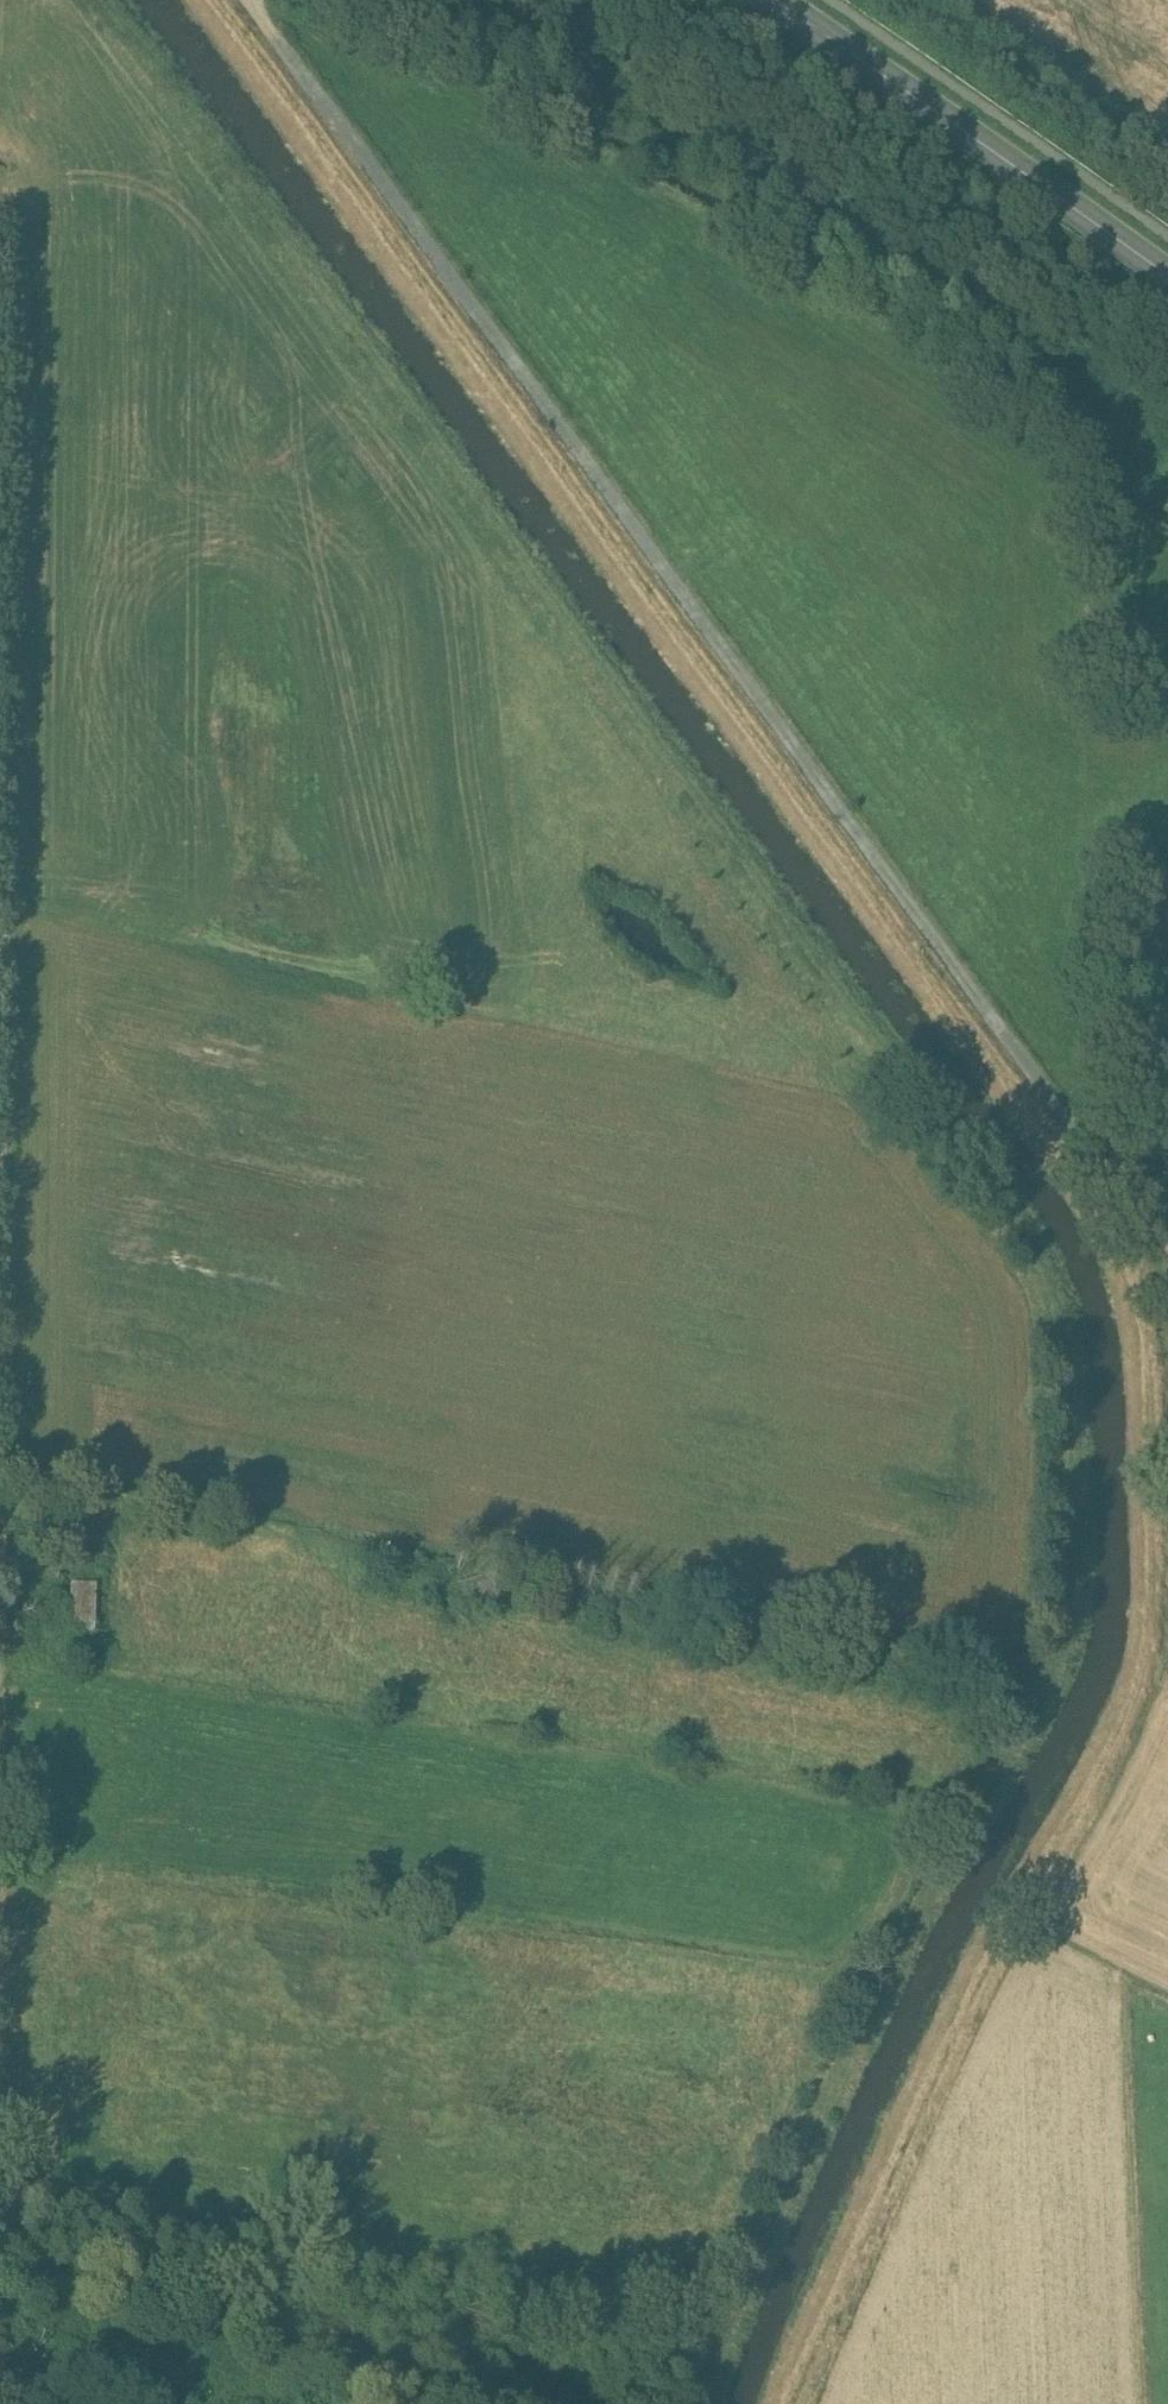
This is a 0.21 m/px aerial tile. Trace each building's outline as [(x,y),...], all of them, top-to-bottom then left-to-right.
[(94,1585),(69,1584),(67,1635),(92,1636),(94,1585)]
